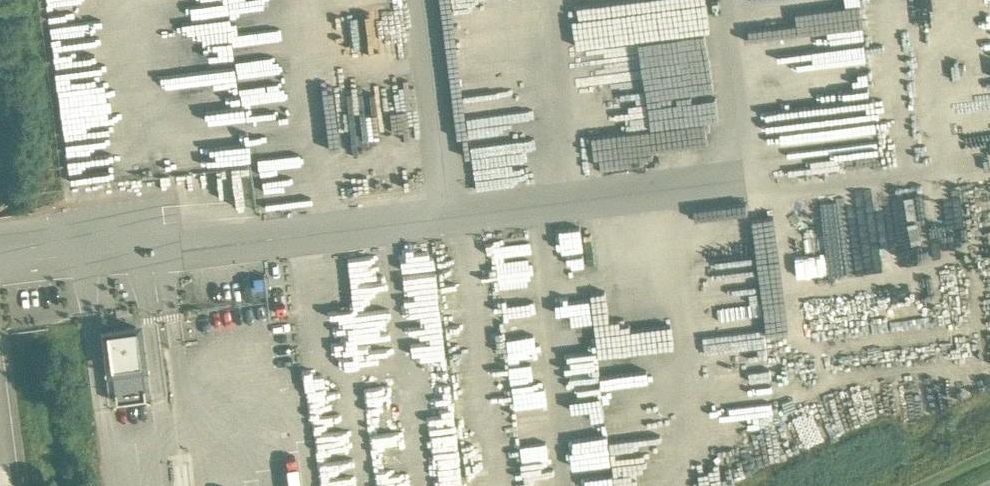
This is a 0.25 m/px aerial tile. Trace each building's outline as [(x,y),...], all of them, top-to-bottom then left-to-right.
[(136,323),(101,326),(106,398),(141,396),(136,323)]
